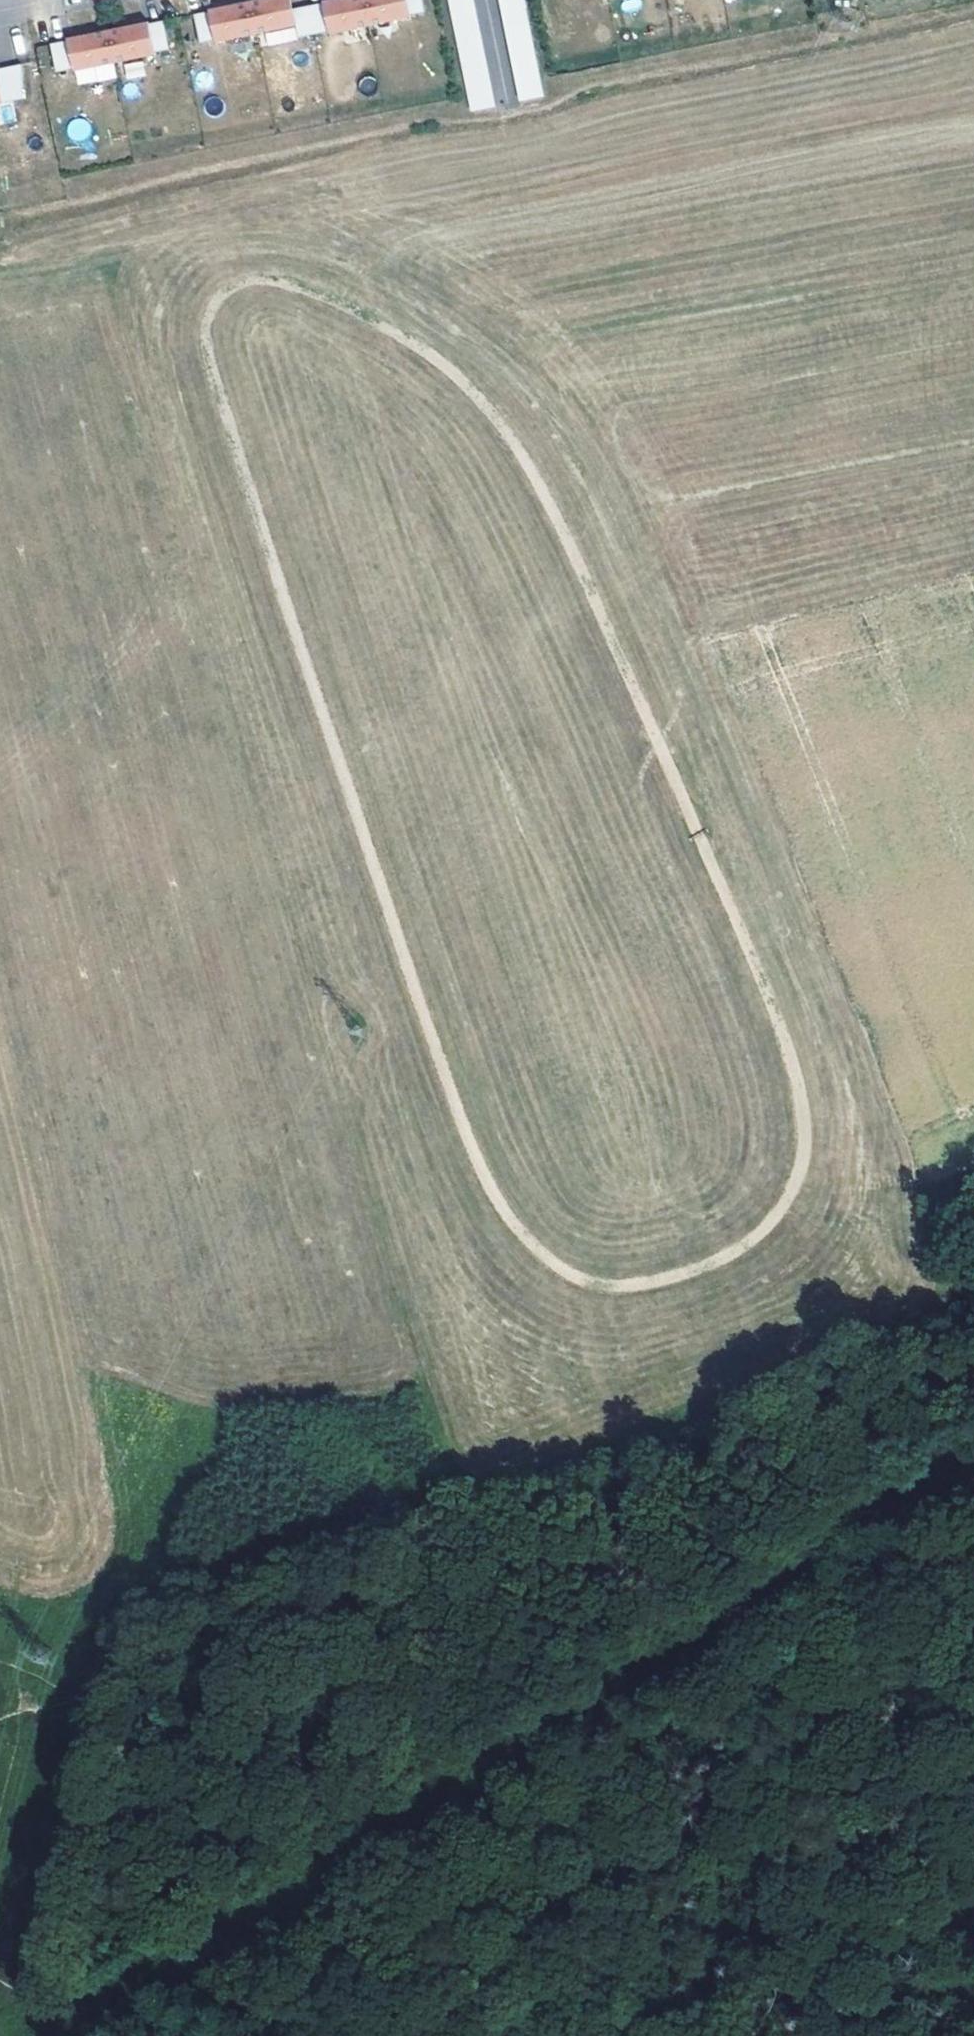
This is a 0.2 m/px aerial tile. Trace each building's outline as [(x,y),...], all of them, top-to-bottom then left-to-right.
[(209,9),(209,10),(194,13),(201,45),(216,41),(216,43),(297,26),(300,39),(330,33),(331,34),(412,18),(412,16),(427,13),(424,0),(324,0),(324,2),(294,8),(292,0),(251,0),(209,9)] [(471,0),(452,0),(474,111),(493,107),(471,0)] [(526,100),(544,97),(524,0),(506,0),(526,100)] [(68,39),(51,42),(58,73),(74,70),(75,71),(156,55),(156,54),(171,51),(164,19),(150,22),(149,21),(68,38),(68,39)] [(123,64),(127,79),(145,75),(142,60),(123,64)] [(0,68),(0,84),(4,101),(25,97),(23,63),(0,68)] [(71,122),(71,138),(88,139),(89,123),(71,122)]
